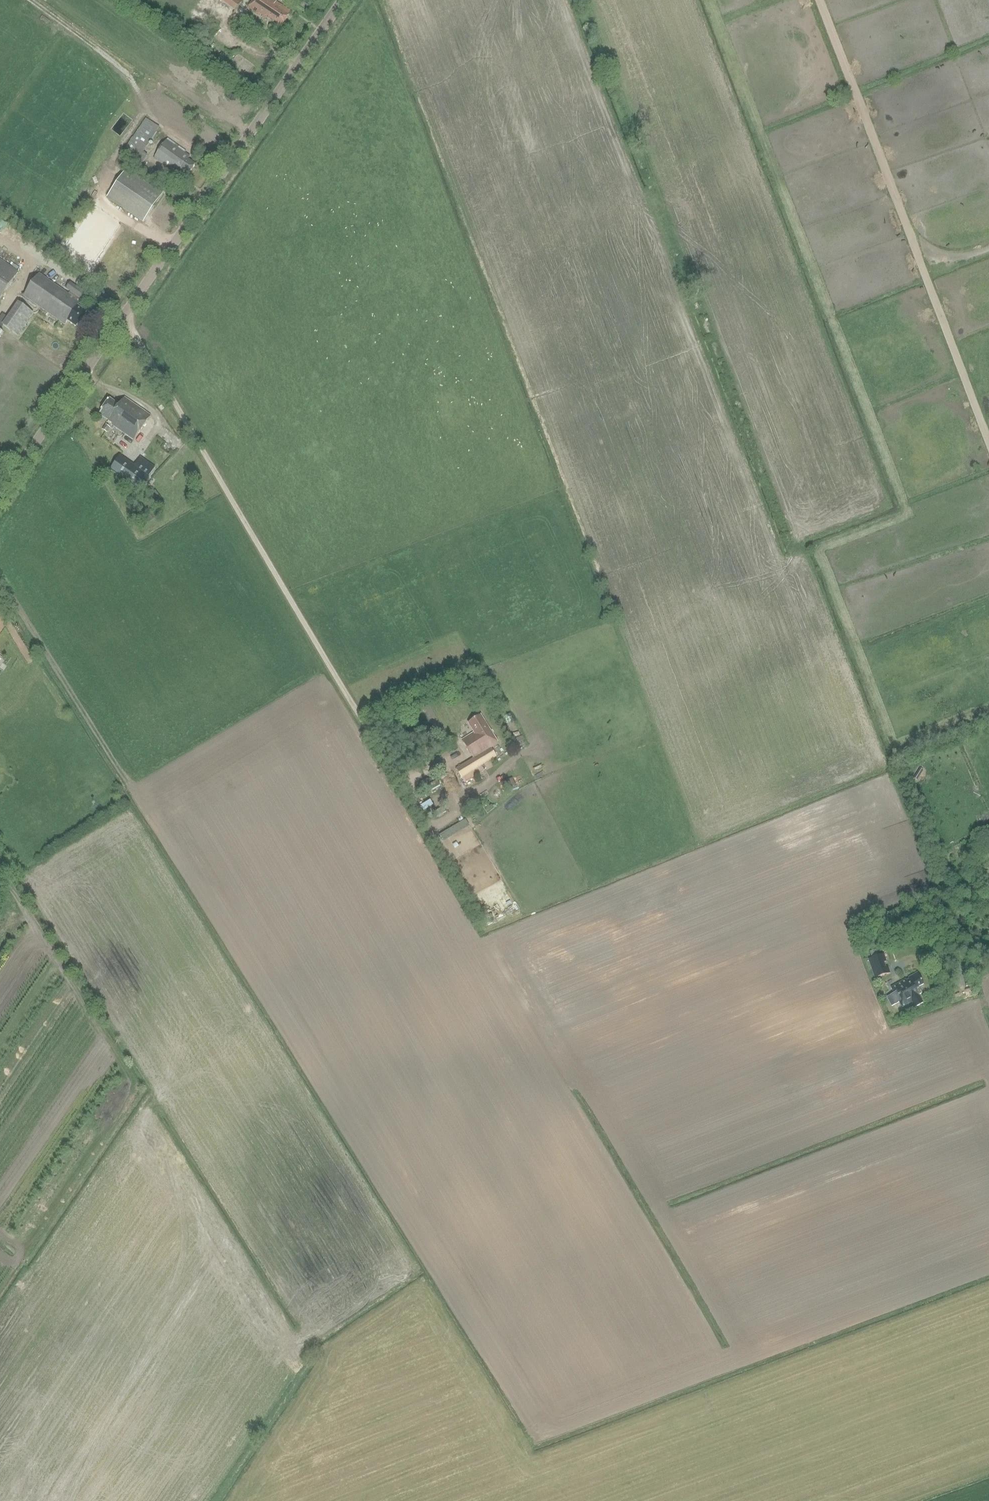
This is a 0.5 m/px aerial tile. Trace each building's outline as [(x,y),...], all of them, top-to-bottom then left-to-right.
[(198,4),(221,20),(228,10),(214,0),(201,0),(198,4)] [(221,1),(236,11),(244,0),(243,0),(222,0),(221,1)] [(282,26),(291,12),(273,0),(253,0),(248,8),(265,19),(267,16),(282,26)] [(159,127),(145,118),(133,137),(132,137),(121,154),(140,167),(147,156),(143,153),(159,127)] [(185,181),(196,165),(189,160),(190,157),(185,153),(187,152),(168,139),(154,159),(185,181)] [(127,169),(107,197),(143,222),(163,195),(127,169)] [(161,187),(166,191),(176,177),(170,173),(161,187)] [(18,274),(0,262),(0,300),(18,274)] [(69,295),(39,275),(23,297),(66,325),(68,322),(76,328),(87,312),(78,307),(87,294),(70,283),(66,289),(71,292),(69,295)] [(16,334),(32,313),(17,302),(2,324),(16,334)] [(134,440),(151,416),(124,398),(119,405),(110,399),(100,415),(112,424),(112,425),(134,440)] [(111,427),(106,424),(102,429),(107,433),(111,427)] [(120,455),(111,469),(140,489),(150,475),(120,455)] [(456,770),(461,778),(496,757),(491,749),(499,745),(481,715),(468,723),(474,733),(462,740),(474,759),(456,770)] [(429,785),(437,801),(448,795),(440,779),(429,785)] [(516,779),(504,783),(507,791),(519,787),(516,779)] [(465,819),(439,835),(443,841),(469,826),(465,819)] [(884,961),(888,960),(886,953),(869,958),(876,978),(891,973),(889,967),(886,967),(884,961)] [(895,992),(886,997),(891,1006),(899,1002),(902,1008),(912,1002),(915,1008),(923,1003),(916,989),(924,984),(918,974),(892,988),(895,992)]
